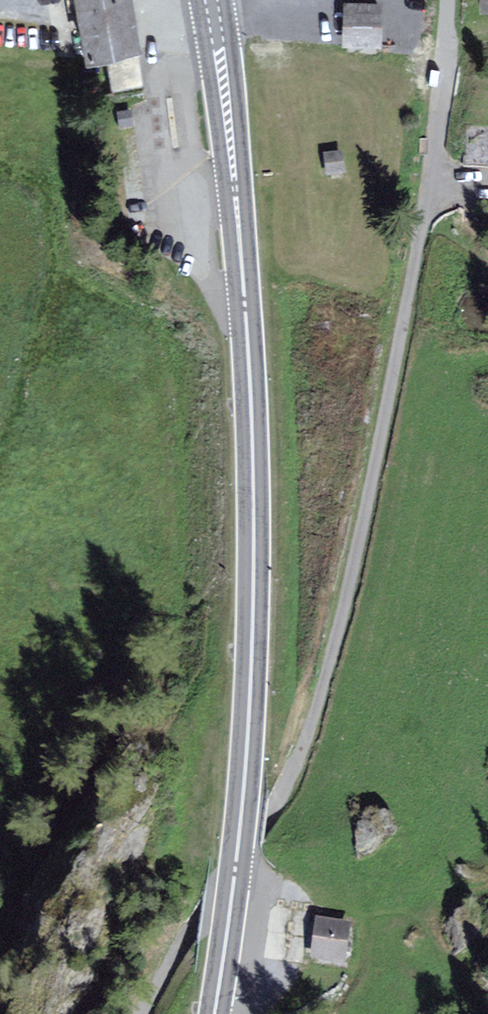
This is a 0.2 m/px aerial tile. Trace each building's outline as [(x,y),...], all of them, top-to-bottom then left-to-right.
[(108,56),(137,51),(140,50),(131,0),(71,0),(73,11),(84,9),(93,59),(108,56)] [(380,5),(346,3),(344,44),(378,45),(380,5)] [(114,91),(143,86),(137,51),(108,56),(114,91)] [(343,171),(340,153),(325,155),(329,174),(343,171)] [(347,923),(317,920),(314,945),(313,955),(344,958),(347,923)]
